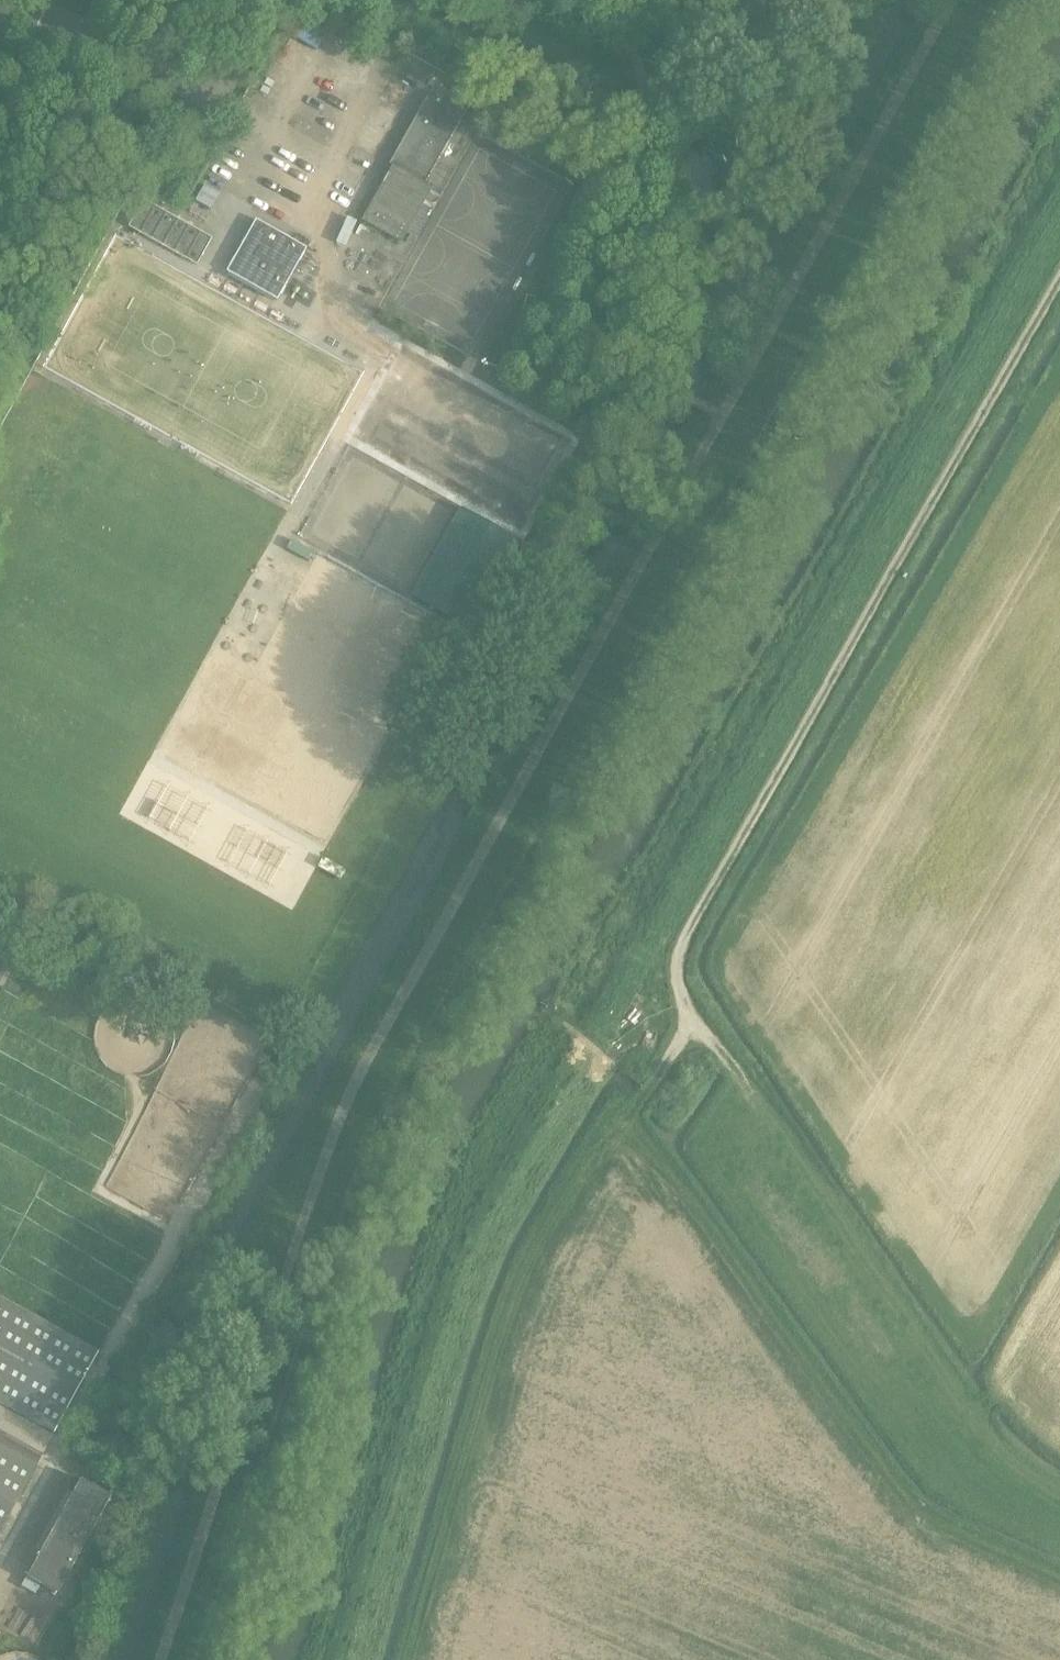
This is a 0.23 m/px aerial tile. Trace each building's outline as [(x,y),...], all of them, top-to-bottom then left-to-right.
[(394,167),(364,221),(402,243),(432,189),(425,185),(471,105),(435,85),(390,165),(394,167)] [(198,266),(213,239),(144,201),(129,227),(198,266)] [(308,249),(257,220),(227,272),(278,301),(308,249)] [(57,1438),(100,1353),(0,1298),(0,1406),(57,1438)] [(37,1466),(0,1446),(0,1534),(37,1466)] [(82,1480),(40,1555),(28,1578),(58,1594),(112,1497),(82,1480)]
